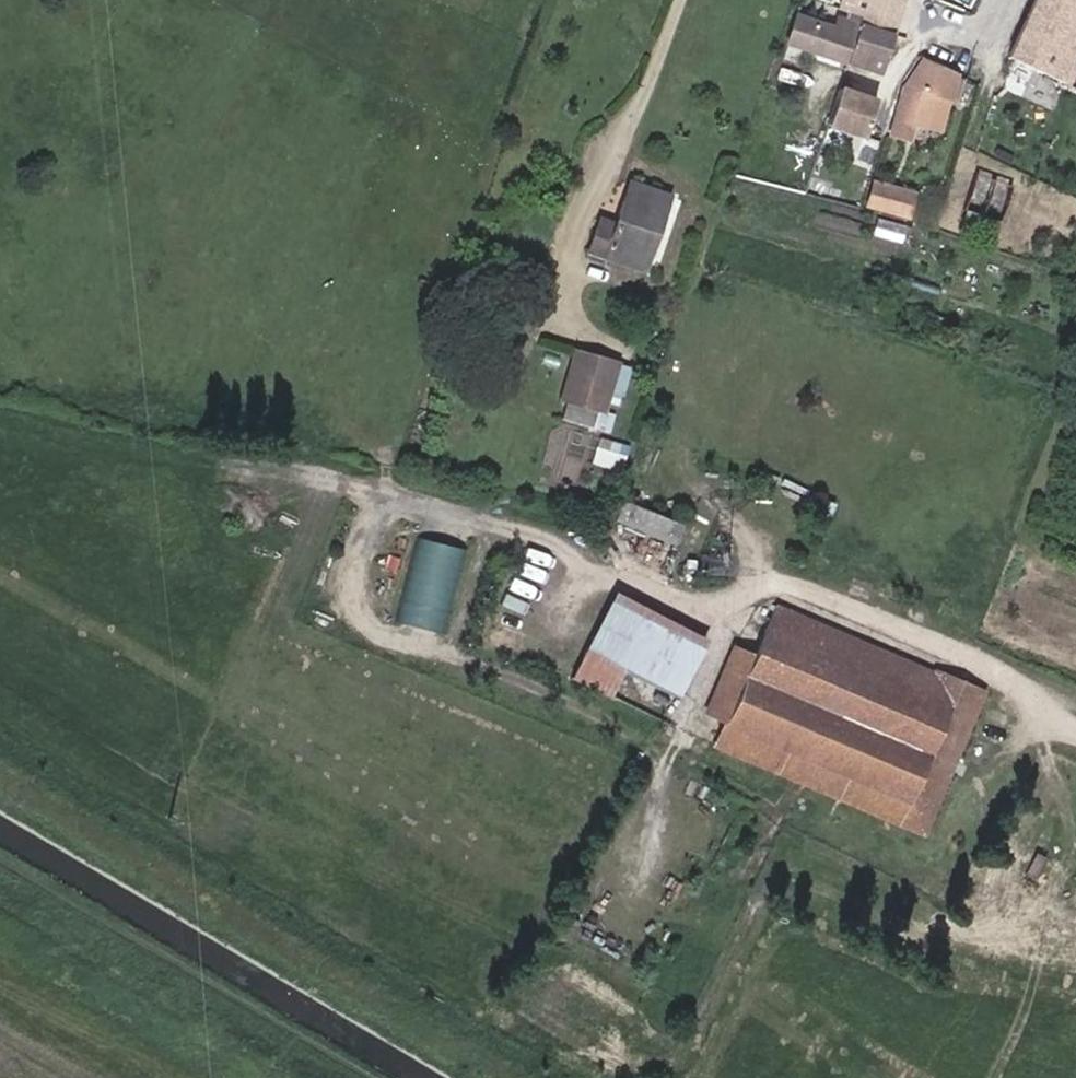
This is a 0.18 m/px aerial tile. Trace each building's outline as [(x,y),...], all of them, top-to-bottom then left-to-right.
[(839,14),(894,33),(904,0),(843,0),(840,8),(839,14)] [(1008,53),(1064,79),(1075,52),(1075,0),(1032,0),(1008,53)] [(877,67),(894,33),(839,14),(828,11),(823,23),(793,12),(784,36),(877,67)] [(954,69),(916,56),(900,81),(885,126),(904,133),(909,117),(922,121),(933,89),(946,94),(954,69)] [(857,125),(871,90),(833,75),(819,110),(857,125)] [(933,89),(922,121),(934,125),(946,94),(933,89)] [(805,189),(810,173),(795,169),(790,184),(805,189)] [(1014,182),(973,169),(962,205),(964,206),(984,212),(1003,218),(1014,182)] [(909,222),(919,193),(874,179),(866,208),(909,222)] [(646,270),(669,197),(634,186),(621,228),(603,223),(593,255),(646,270)] [(980,224),(984,212),(964,206),(959,224),(978,230),(977,234),(990,238),(993,228),(980,224)] [(900,247),(905,231),(879,222),(874,237),(900,247)] [(591,385),(600,356),(578,351),(566,399),(608,410),(612,390),(591,385)] [(619,363),(600,356),(591,385),(612,390),(619,363)] [(678,543),(686,522),(628,500),(620,520),(678,543)] [(426,535),(402,619),(443,631),(467,547),(426,535)] [(688,697),(718,638),(621,590),(578,677),(619,697),(633,669),(688,697)] [(987,689),(779,601),(758,652),(733,642),(704,712),(724,720),(714,746),(925,836),(987,689)]
